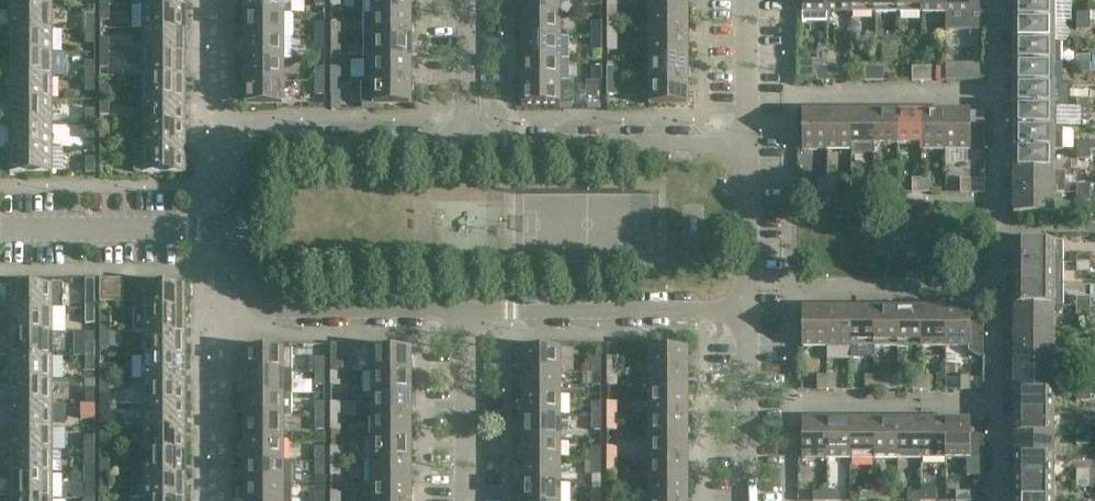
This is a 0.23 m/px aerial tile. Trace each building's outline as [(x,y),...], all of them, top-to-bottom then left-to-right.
[(283,0),(245,0),(245,14),(283,14),(283,0)] [(364,15),(411,15),(411,0),(364,0),(364,15)] [(560,0),(522,0),(522,15),(560,15),(560,0)] [(687,0),(649,0),(649,15),(687,15),(687,0)] [(827,0),(802,0),(802,22),(825,22),(825,13),(827,13),(827,0)] [(851,0),(827,0),(827,13),(851,13),(851,0)] [(874,0),(851,0),(851,13),(874,13),(874,0)] [(898,0),(874,0),(874,13),(898,13),(898,0)] [(922,0),(898,0),(898,13),(922,13),(922,0)] [(946,0),(922,0),(922,13),(946,13),(946,0)] [(970,0),(946,0),(946,13),(970,13),(970,0)] [(1054,0),(1013,0),(1013,21),(1054,21),(1054,0)] [(52,29),(52,6),(10,6),(10,29),(52,29)] [(110,20),(110,6),(100,6),(100,20),(110,20)] [(185,29),(186,6),(143,6),(143,29),(185,29)] [(1090,21),(1090,13),(1077,13),(1077,21),(1090,21)] [(292,37),(292,14),(283,14),(245,14),(245,37),(292,37)] [(95,29),(95,15),(85,15),(85,29),(95,29)] [(411,37),(411,15),(364,15),(364,37),(411,37)] [(560,37),(560,15),(522,15),(522,37),(560,37)] [(687,37),(687,15),(649,15),(649,37),(687,37)] [(1054,43),(1054,21),(1013,21),(1013,43),(1054,43)] [(1090,30),(1090,21),(1077,21),(1077,30),(1090,30)] [(325,37),(325,23),(316,23),(316,37),(325,37)] [(340,37),(340,23),(331,23),(331,37),(340,37)] [(601,37),(601,23),(592,23),(592,37),(601,37)] [(617,37),(617,23),(608,23),(608,37),(617,37)] [(52,53),(52,29),(10,29),(10,53),(52,53)] [(95,44),(95,29),(85,29),(85,44),(95,44)] [(185,53),(185,29),(143,29),(143,53),(185,53)] [(292,59),(292,37),(245,37),(245,59),(283,59),(292,59)] [(325,51),(325,37),(316,37),(316,51),(325,51)] [(340,51),(340,37),(331,37),(331,51),(340,51)] [(411,59),(411,37),(364,37),(364,59),(411,59)] [(569,59),(569,37),(560,37),(522,37),(522,59),(569,59)] [(601,51),(601,37),(592,37),(592,51),(601,51)] [(617,50),(617,37),(608,37),(608,50),(617,50)] [(687,59),(687,37),(649,37),(649,59),(687,59)] [(110,53),(110,38),(100,38),(100,53),(110,53)] [(1063,64),(1063,43),(1054,43),(1013,43),(1013,64),(1063,64)] [(52,77),(52,53),(10,53),(10,77),(52,77)] [(110,68),(110,53),(100,53),(100,68),(110,68)] [(185,77),(185,53),(143,53),(143,77),(185,77)] [(1090,64),(1090,56),(1077,56),(1077,64),(1090,64)] [(283,81),(283,59),(245,59),(245,81),(283,81)] [(411,82),(411,59),(364,59),(364,82),(411,82)] [(569,82),(569,59),(522,59),(522,82),(560,82),(569,82)] [(687,82),(687,59),(649,59),(649,82),(687,82)] [(95,77),(95,62),(85,62),(85,77),(95,77)] [(1063,86),(1063,64),(1013,64),(1013,86),(1061,86),(1063,86)] [(1090,73),(1090,64),(1077,64),(1077,73),(1090,73)] [(972,81),(985,81),(985,65),(972,65),(972,81)] [(827,81),(827,67),(818,67),(818,81),(827,81)] [(836,81),(836,67),(827,67),(827,81),(836,81)] [(874,81),(874,67),(865,67),(865,81),(874,81)] [(884,81),(884,67),(874,67),(874,81),(884,81)] [(922,81),(922,67),(912,67),(912,81),(922,81)] [(931,81),(931,67),(922,67),(922,81),(931,81)] [(970,81),(970,67),(961,67),(961,81),(970,81)] [(325,82),(325,68),(316,68),(316,82),(325,82)] [(340,82),(340,68),(331,68),(331,82),(340,82)] [(601,82),(601,68),(593,68),(593,82),(601,82)] [(617,82),(617,68),(608,68),(608,82),(617,82)] [(52,100),(52,77),(10,77),(10,100),(52,100)] [(95,92),(95,77),(85,77),(85,92),(95,92)] [(185,100),(185,77),(143,77),(143,100),(185,100)] [(283,105),(283,81),(245,81),(245,105),(283,105)] [(325,96),(325,88),(325,82),(316,82),(316,96),(325,96)] [(340,96),(340,82),(331,82),(331,96),(340,96)] [(411,105),(411,82),(364,82),(362,82),(362,105),(411,105)] [(560,105),(560,82),(522,82),(522,105),(560,105)] [(601,96),(601,82),(593,82),(593,96),(601,96)] [(617,96),(617,82),(608,82),(608,96),(617,96)] [(687,105),(687,82),(649,82),(649,105),(687,105)] [(110,100),(110,85),(100,85),(100,100),(110,100)] [(1061,107),(1061,86),(1013,86),(1013,107),(1061,107)] [(1090,107),(1090,99),(1077,98),(1077,107),(1090,107)] [(52,124),(52,100),(10,100),(10,124),(52,124)] [(110,115),(110,100),(100,100),(100,115),(110,115)] [(185,124),(185,100),(143,100),(143,124),(185,124)] [(1061,129),(1061,107),(1013,107),(1013,129),(1061,129)] [(1090,116),(1090,107),(1077,107),(1077,116),(1090,116)] [(95,124),(95,109),(85,109),(86,124),(95,124)] [(827,150),(827,112),(802,112),(802,150),(827,150)] [(851,150),(851,112),(827,112),(827,150),(851,150)] [(874,145),(874,112),(851,112),(851,150),(852,150),(852,145),(874,145)] [(898,145),(898,112),(874,112),(874,145),(898,145)] [(922,150),(922,112),(898,112),(898,145),(920,145),(920,150),(922,150)] [(945,150),(945,112),(922,112),(922,150),(945,150)] [(970,150),(970,112),(945,112),(945,150),(970,150)] [(52,148),(52,124),(10,124),(10,148),(52,148)] [(95,139),(95,124),(86,124),(86,139),(95,139)] [(185,148),(185,124),(143,124),(143,148),(185,148)] [(1063,129),(1061,129),(1013,129),(1013,150),(1054,150),(1063,150),(1063,129)] [(110,148),(110,133),(100,133),(100,148),(110,148)] [(1090,150),(1090,142),(1077,141),(1077,150),(1090,150)] [(52,173),(52,148),(10,148),(10,173),(52,173)] [(110,163),(110,148),(100,148),(100,163),(110,163)] [(185,173),(185,148),(143,148),(143,173),(185,173)] [(1054,172),(1054,150),(1013,150),(1013,172),(1054,172)] [(1090,159),(1090,150),(1077,150),(1077,159),(1090,159)] [(95,173),(95,158),(86,158),(86,173),(95,173)] [(1054,193),(1054,172),(1013,172),(1013,193),(1054,193)] [(827,193),(827,179),(818,179),(818,193),(827,193)] [(836,193),(836,179),(827,179),(827,193),(836,193)] [(874,193),(874,179),(865,179),(865,193),(874,193)] [(884,193),(884,179),(874,179),(874,193),(884,193)] [(922,193),(922,179),(912,179),(912,193),(922,193)] [(931,193),(931,179),(922,179),(922,193),(931,193)] [(970,193),(970,179),(961,179),(961,193),(970,193)] [(1090,193),(1090,184),(1077,184),(1076,193),(1090,193)] [(1054,215),(1054,193),(1013,193),(1013,215),(1054,215)] [(1090,202),(1090,193),(1076,193),(1077,202),(1090,202)] [(283,236),(283,219),(269,219),(269,236),(283,236)] [(1063,263),(1063,242),(1013,242),(1013,263),(1063,263)] [(1090,263),(1090,255),(1076,255),(1077,263),(1090,263)] [(1063,285),(1063,263),(1013,263),(1013,285),(1063,285)] [(1090,272),(1090,264),(1090,263),(1077,263),(1076,272),(1090,272)] [(52,309),(52,285),(10,284),(10,309),(52,309)] [(110,300),(110,284),(100,284),(100,300),(110,300)] [(185,309),(185,284),(143,284),(143,309),(185,309)] [(1063,306),(1063,285),(1013,285),(1013,306),(1054,306),(1063,306)] [(95,309),(95,294),(86,294),(86,309),(95,309)] [(1090,306),(1090,298),(1077,298),(1077,306),(1090,306)] [(1054,328),(1054,306),(1013,306),(1013,328),(1054,328)] [(1090,315),(1090,306),(1077,306),(1077,315),(1090,315)] [(827,347),(827,308),(802,308),(802,347),(827,347)] [(851,347),(851,308),(827,308),(827,347),(851,347)] [(875,347),(875,308),(851,308),(851,347),(875,347)] [(898,347),(898,308),(875,308),(875,347),(898,347)] [(922,347),(922,308),(898,308),(898,347),(922,347)] [(946,347),(946,309),(922,308),(922,347),(946,347)] [(52,333),(52,309),(10,309),(10,333),(52,333)] [(95,324),(95,309),(86,309),(86,324),(95,324)] [(185,333),(185,309),(143,309),(143,333),(185,333)] [(983,369),(983,321),(970,321),(970,309),(946,309),(946,347),(970,347),(970,349),(982,369),(983,369)] [(110,333),(110,318),(100,318),(100,333),(110,333)] [(1054,349),(1054,328),(1013,328),(1013,349),(1054,349)] [(52,356),(52,333),(10,333),(10,357),(52,356)] [(110,348),(110,333),(100,333),(100,348),(110,348)] [(185,357),(185,333),(143,333),(143,357),(185,357)] [(1090,349),(1090,341),(1077,341),(1077,349),(1090,349)] [(95,357),(95,342),(86,342),(86,357),(95,357)] [(292,372),(292,349),(245,348),(245,372),(292,372)] [(560,372),(560,349),(522,348),(522,372),(560,372)] [(687,372),(687,349),(649,348),(649,372),(687,372)] [(411,372),(411,349),(373,349),(373,372),(411,372)] [(1054,371),(1054,349),(1013,349),(1013,371),(1054,371)] [(1090,358),(1090,349),(1077,349),(1077,358),(1090,358)] [(52,380),(52,356),(10,357),(10,380),(52,380)] [(95,372),(95,357),(86,357),(86,372),(95,372)] [(185,380),(185,357),(143,357),(143,380),(185,380)] [(325,372),(325,358),(315,358),(315,372),(325,372)] [(340,372),(339,358),(330,358),(330,372),(340,372)] [(601,372),(601,358),(592,358),(592,372),(601,372)] [(617,372),(617,358),(608,358),(608,372),(617,372)] [(110,380),(110,365),(100,365),(100,380),(110,380)] [(1054,392),(1054,371),(1013,371),(1013,392),(1054,392)] [(292,394),(292,372),(245,372),(245,394),(292,394)] [(325,386),(325,372),(315,372),(315,386),(325,386)] [(340,386),(340,372),(330,372),(330,386),(340,386)] [(411,394),(411,372),(373,372),(373,394),(411,394)] [(560,393),(560,372),(522,372),(522,393),(560,393)] [(601,386),(601,372),(592,372),(592,386),(601,386)] [(617,386),(617,372),(608,372),(608,386),(617,386)] [(687,394),(687,372),(649,372),(649,394),(687,394)] [(827,390),(827,376),(817,376),(817,390),(827,390)] [(836,390),(836,376),(827,376),(827,390),(836,390)] [(874,390),(874,376),(865,376),(865,390),(874,390)] [(884,390),(884,376),(874,376),(874,390),(884,390)] [(922,390),(922,376),(912,376),(912,390),(922,390)] [(931,390),(931,376),(922,376),(922,390),(931,390)] [(970,390),(970,376),(961,376),(961,390),(970,390)] [(52,404),(52,380),(10,380),(10,404),(52,404)] [(110,395),(110,380),(100,380),(100,395),(110,395)] [(185,404),(185,380),(143,380),(143,404),(185,404)] [(1090,392),(1090,384),(1077,384),(1077,392),(1090,392)] [(95,404),(95,389),(86,389),(86,404),(95,404)] [(1054,414),(1054,392),(1013,392),(1013,414),(1054,414)] [(1090,401),(1090,392),(1077,392),(1077,401),(1090,401)] [(560,417),(560,393),(522,393),(522,417),(560,417)] [(292,417),(292,394),(245,394),(245,417),(283,417),(292,417)] [(411,417),(411,394),(373,394),(373,417),(411,417)] [(687,417),(687,394),(649,394),(649,417),(687,417)] [(340,416),(340,402),(330,403),(331,416),(340,416)] [(325,416),(325,403),(315,403),(315,416),(325,416)] [(601,417),(601,403),(592,403),(592,417),(601,417)] [(617,417),(617,403),(608,403),(608,417),(617,417)] [(52,428),(52,404),(10,404),(10,428),(52,428)] [(95,419),(95,404),(86,404),(86,419),(95,419)] [(185,428),(185,404),(143,404),(143,428),(185,428)] [(110,427),(110,413),(100,413),(100,427),(110,427)] [(1054,435),(1054,414),(1013,414),(1013,435),(1054,435)] [(325,430),(325,416),(315,416),(315,430),(325,430)] [(340,430),(340,417),(340,416),(331,416),(331,430),(340,430)] [(283,439),(283,417),(245,417),(245,439),(283,439)] [(411,439),(411,417),(373,417),(373,439),(411,439)] [(560,439),(560,417),(522,417),(522,439),(560,439)] [(601,431),(601,417),(592,417),(592,431),(601,431)] [(617,431),(617,417),(608,417),(608,431),(617,431)] [(687,439),(687,417),(649,417),(649,439),(687,439)] [(827,459),(827,420),(802,420),(802,459),(827,459)] [(851,459),(851,420),(827,420),(827,459),(851,459)] [(874,459),(874,420),(851,420),(851,459),(874,459)] [(898,459),(898,420),(874,420),(874,459),(898,459)] [(922,459),(922,420),(898,420),(898,459),(922,459)] [(945,459),(945,420),(922,420),(922,459),(945,459)] [(983,481),(983,433),(970,433),(970,420),(945,420),(945,459),(970,459),(970,461),(982,481),(983,481)] [(110,442),(110,428),(110,427),(100,427),(100,442),(110,442)] [(1090,435),(1090,427),(1077,427),(1077,435),(1090,435)] [(52,451),(52,428),(10,428),(10,451),(52,451)] [(185,451),(185,428),(143,428),(143,451),(185,451)] [(1054,457),(1054,435),(1013,435),(1013,457),(1054,457)] [(1090,444),(1090,435),(1077,435),(1077,444),(1090,444)] [(95,451),(95,436),(86,436),(86,451),(95,451)] [(283,461),(283,439),(245,439),(245,461),(283,461)] [(411,461),(411,439),(373,439),(364,439),(364,461),(411,461)] [(560,461),(560,439),(522,439),(522,461),(560,461)] [(687,461),(687,439),(649,439),(649,461),(687,461)] [(325,461),(325,447),(315,447),(315,461),(325,461)] [(340,461),(340,447),(331,447),(331,461),(340,461)] [(601,462),(601,448),(592,448),(592,462),(601,462)] [(617,462),(617,448),(608,448),(608,462),(617,462)] [(52,475),(52,451),(10,451),(10,475),(52,475)] [(95,466),(95,451),(86,451),(86,466),(95,466)] [(185,475),(185,451),(143,451),(143,475),(185,475)] [(1054,478),(1054,457),(1013,457),(1013,478),(1054,478)] [(110,475),(110,460),(100,460),(100,475),(110,475)] [(296,461),(283,461),(245,461),(245,484),(292,484),(296,484),(296,461)] [(325,475),(325,461),(315,461),(315,475),(325,475)] [(340,475),(340,461),(331,461),(331,475),(340,475)] [(411,484),(411,461),(364,461),(364,484),(373,484),(411,484)] [(560,484),(560,461),(522,461),(522,484),(560,484)] [(687,484),(687,461),(649,461),(649,484),(687,484)] [(601,475),(601,462),(592,462),(592,475),(601,475)] [(617,475),(617,462),(608,462),(608,475),(617,475)] [(1090,478),(1090,470),(1077,470),(1077,478),(1090,478)] [(52,499),(52,475),(10,475),(10,499),(52,499)] [(110,490),(110,475),(100,475),(100,490),(110,490)] [(185,499),(185,475),(143,475),(143,499),(185,499)] [(1054,500),(1054,478),(1013,478),(1013,500),(1054,500)] [(1090,487),(1090,478),(1077,478),(1077,487),(1090,487)] [(95,499),(95,484),(86,484),(86,499),(95,499)] [(292,484),(245,484),(245,500),(292,500),(292,484)] [(411,484),(373,484),(373,500),(411,500),(411,484)] [(560,484),(522,484),(522,500),(560,500),(560,484)] [(687,484),(649,484),(649,500),(687,500),(687,484)] [(325,492),(315,492),(315,500),(325,500),(325,492)] [(341,492),(331,492),(331,500),(341,500),(341,492)] [(601,492),(592,492),(592,500),(601,500),(601,492)] [(617,492),(608,492),(608,500),(617,500),(617,492)] [(827,492),(813,492),(813,500),(827,500),(827,492)] [(841,492),(827,492),(827,500),(841,500),(841,492)] [(874,492),(861,492),(861,500),(874,500),(874,492)] [(888,492),(874,492),(874,500),(888,500),(888,492)] [(922,492),(908,492),(908,500),(922,500),(922,492)] [(936,492),(922,492),(922,500),(936,500),(936,492)] [(970,492),(956,492),(956,500),(970,500),(970,492)]
